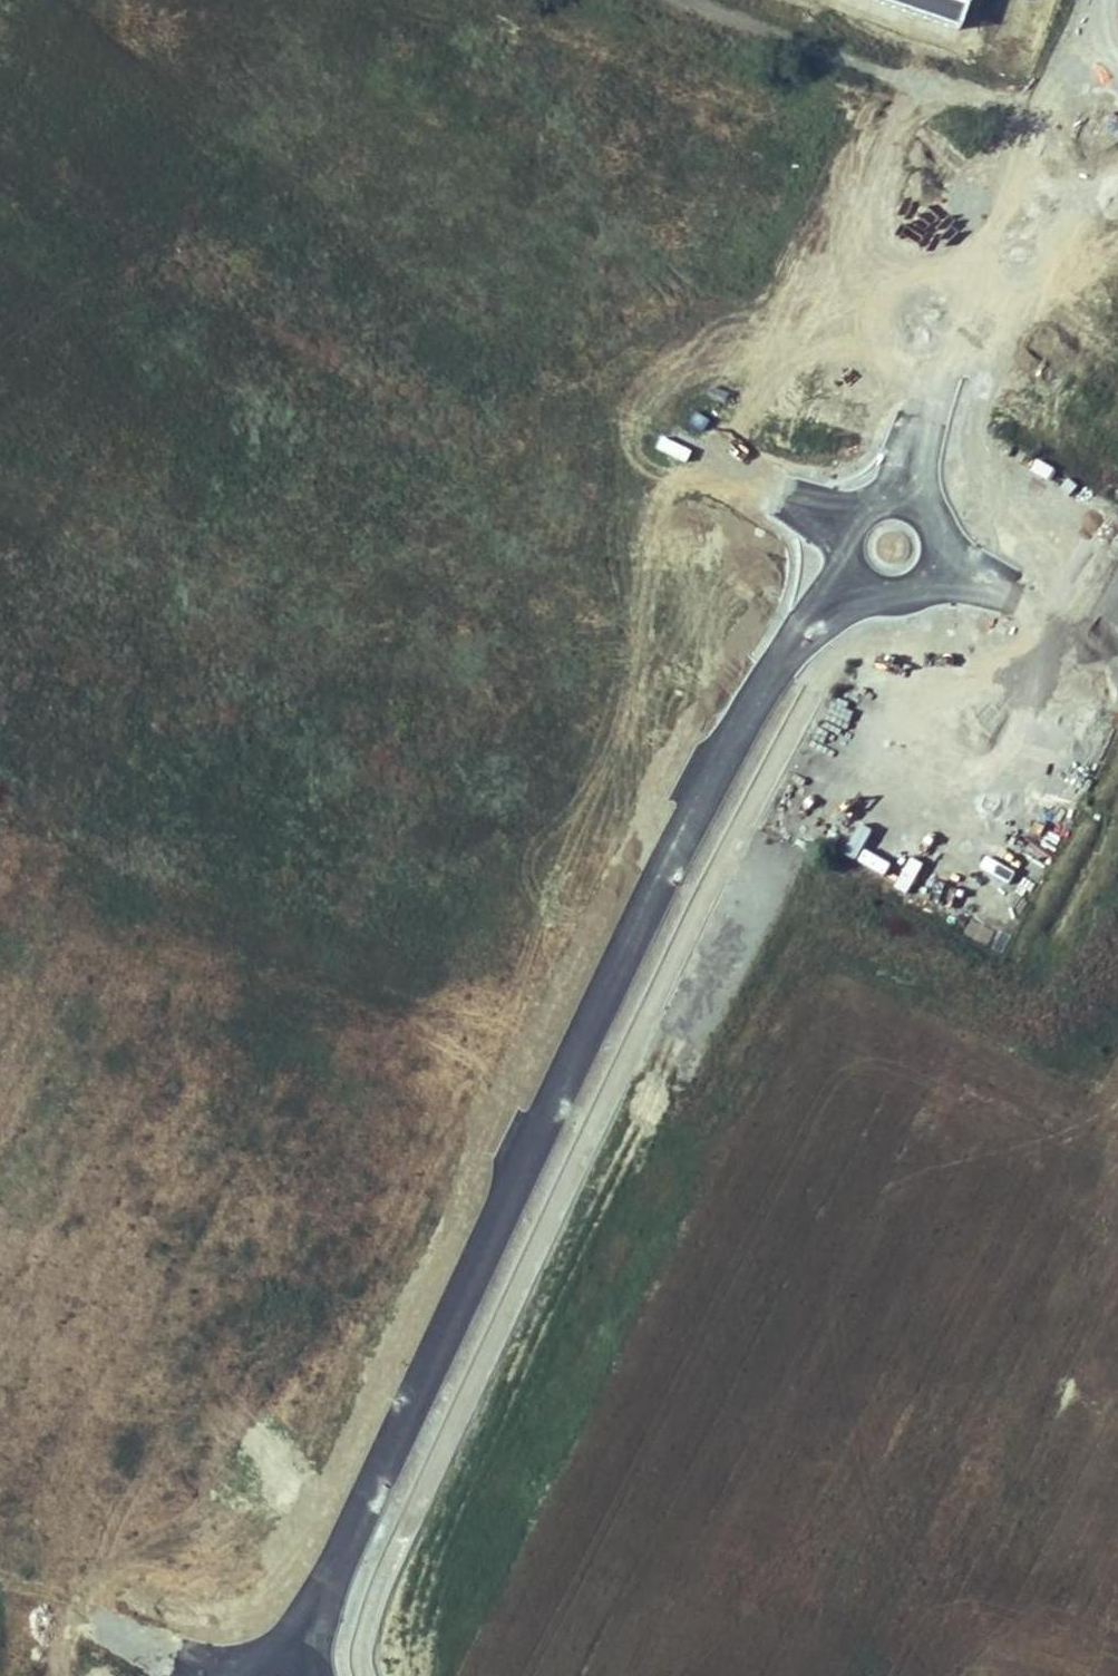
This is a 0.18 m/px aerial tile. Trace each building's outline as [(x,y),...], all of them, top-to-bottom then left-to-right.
[(874,0),(960,29),(970,0),(874,0)] [(910,899),(927,867),(829,816),(812,848),(910,899)] [(1005,941),(1006,927),(985,925),(983,939),(1005,941)]
